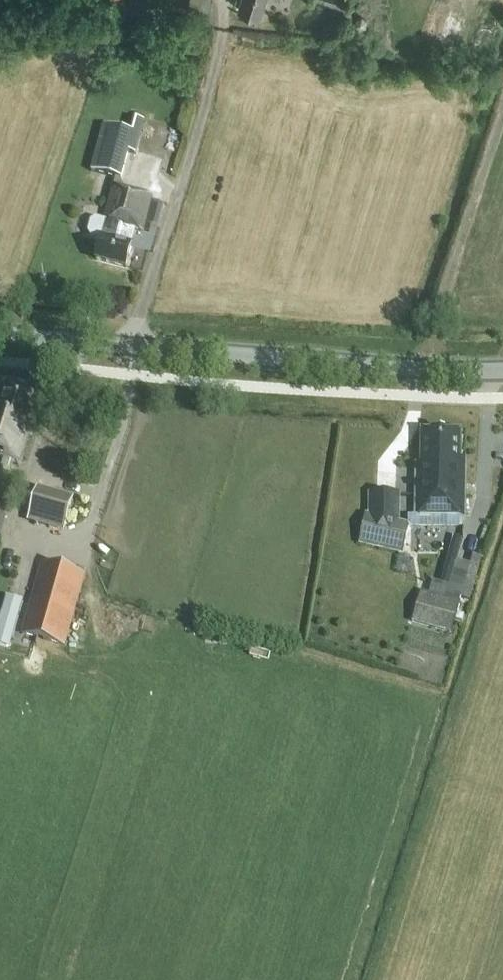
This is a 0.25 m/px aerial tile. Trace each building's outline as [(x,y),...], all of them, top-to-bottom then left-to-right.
[(206,0),(190,0),(187,13),(205,18),(209,1),(206,0)] [(238,8),(259,15),(264,0),(241,0),(238,8)] [(136,156),(145,122),(136,119),(132,132),(103,124),(90,172),(113,179),(102,221),(96,219),(91,222),(88,233),(92,238),(100,241),(95,260),(125,267),(130,247),(126,246),(130,228),(143,231),(152,196),(124,189),(121,180),(129,154),(136,156)] [(36,394),(5,385),(0,402),(0,456),(19,462),(36,408),(32,406),(36,394)] [(464,516),(465,459),(459,459),(460,432),(421,432),(420,461),(414,461),(412,515),(464,516)] [(408,515),(408,488),(376,487),(375,514),(408,515)] [(65,525),(72,498),(36,488),(28,515),(65,525)] [(402,553),(408,525),(365,514),(359,543),(402,553)] [(456,581),(465,537),(454,535),(445,585),(459,588),(460,581),(456,581)] [(476,554),(468,592),(476,594),(485,556),(476,554)] [(81,571),(39,560),(20,630),(63,641),(81,571)] [(415,621),(455,632),(464,600),(424,589),(415,621)] [(6,596),(0,615),(0,644),(10,647),(24,602),(6,596)]
